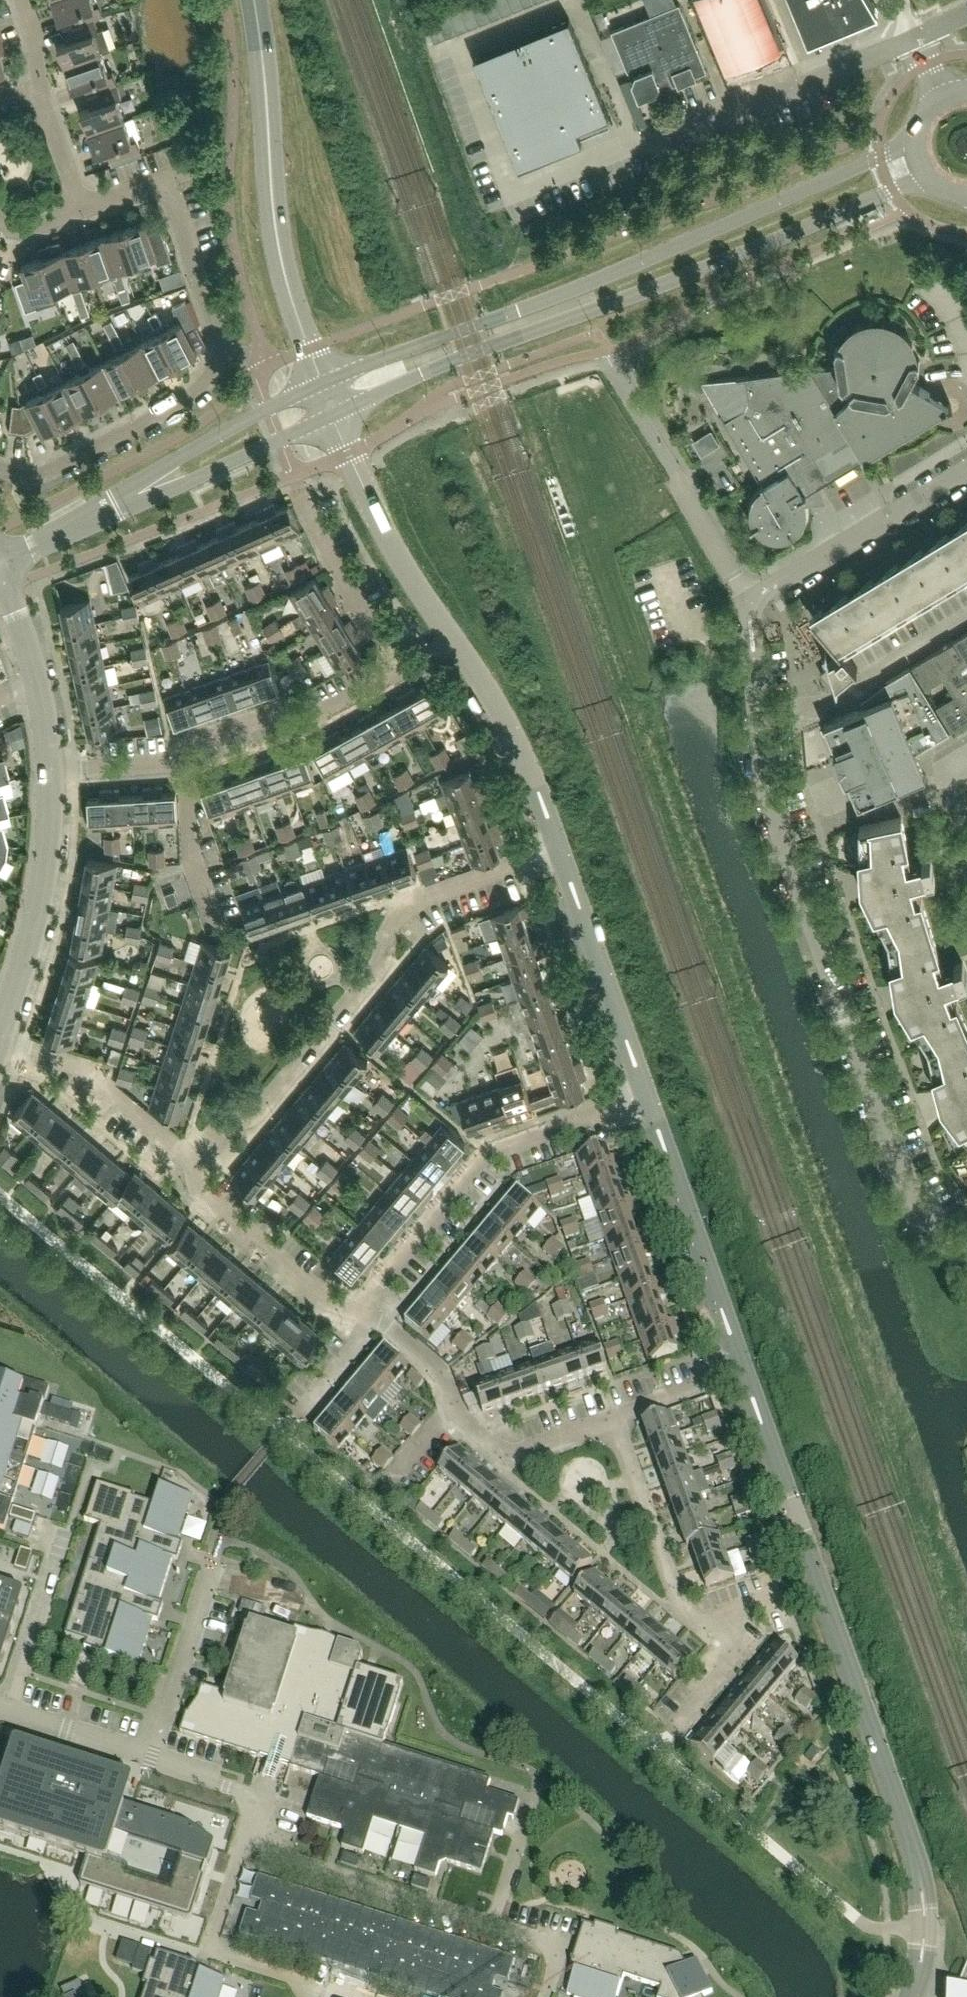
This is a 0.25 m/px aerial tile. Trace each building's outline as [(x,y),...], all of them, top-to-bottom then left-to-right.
[(99,2),(104,1),(104,0),(53,0),(59,17),(75,12),(79,24),(94,18),(104,15),(99,2)] [(495,0),(482,0),(490,20),(501,16),(495,0)] [(508,0),(495,0),(501,16),(512,11),(508,0)] [(521,0),(508,0),(512,11),(524,7),(521,0)] [(777,31),(779,31),(766,0),(706,0),(727,52),(733,68),(742,64),(742,67),(744,67),(747,66),(751,65),(756,62),(759,64),(760,64),(764,62),(764,61),(766,59),(770,57),(773,56),(773,55),(777,54),(777,53),(776,50),(784,47),(777,31)] [(873,0),(794,0),(809,37),(878,8),(873,0)] [(707,71),(696,43),(679,3),(612,30),(628,70),(636,73),(632,81),(639,98),(657,91),(660,83),(668,87),(677,83),(679,86),(697,78),(696,75),(707,71)] [(457,33),(448,11),(437,15),(445,38),(457,33)] [(602,11),(595,14),(600,28),(608,25),(602,11)] [(104,28),(99,30),(94,18),(79,24),(69,27),(74,39),(58,44),(66,65),(102,52),(111,49),(104,28)] [(582,141),(577,129),(609,116),(569,18),(474,57),(519,167),(582,141)] [(109,73),(102,52),(66,65),(73,86),(88,81),(93,92),(117,84),(113,71),(109,73)] [(125,118),(117,97),(122,96),(117,84),(93,92),(97,104),(81,110),(89,131),(125,118)] [(133,115),(125,118),(89,131),(96,152),(111,146),(116,158),(141,149),(136,137),(141,136),(133,115)] [(171,258),(162,232),(151,236),(145,222),(125,229),(136,262),(156,255),(159,263),(171,258)] [(136,262),(125,229),(104,236),(116,269),(136,262)] [(113,279),(118,291),(127,287),(122,275),(118,276),(116,269),(104,236),(84,244),(95,277),(109,272),(111,279),(113,279)] [(75,284),(63,251),(60,240),(39,248),(43,258),(55,291),(75,284)] [(95,277),(84,244),(63,251),(75,284),(95,277)] [(55,291),(43,258),(22,265),(27,280),(16,284),(26,312),(58,300),(55,291)] [(180,269),(171,272),(176,285),(185,282),(180,269)] [(131,300),(127,287),(118,291),(122,303),(131,300)] [(72,292),(77,305),(86,301),(81,289),(72,292)] [(186,332),(196,326),(201,336),(205,335),(190,298),(173,307),(181,323),(162,332),(182,371),(188,368),(187,358),(197,353),(186,332)] [(90,314),(86,301),(77,305),(81,317),(90,314)] [(162,324),(156,312),(148,316),(154,328),(162,324)] [(103,324),(109,336),(118,332),(112,320),(103,324)] [(951,406),(911,381),(920,364),(919,359),(916,360),(916,356),(917,355),(917,354),(915,354),(912,344),(914,343),(913,342),(912,343),(905,334),(906,333),(905,332),(904,333),(896,326),(896,325),(895,324),(894,325),(884,322),(884,321),(883,320),(883,322),(872,322),(872,320),(870,320),(870,322),(860,325),(859,324),(858,324),(859,326),(850,332),(849,331),(848,332),(849,333),(842,342),(841,341),(840,342),(842,343),(840,346),(837,345),(835,349),(837,366),(813,370),(812,368),(810,369),(851,437),(864,458),(929,419),(951,406)] [(124,344),(118,332),(109,336),(116,348),(124,344)] [(182,371),(162,332),(143,342),(158,373),(168,368),(176,375),(182,371)] [(20,338),(9,342),(13,353),(24,349),(20,338)] [(65,344),(71,355),(80,351),(74,339),(65,344)] [(158,373),(143,342),(123,352),(143,391),(149,388),(149,378),(158,373)] [(86,363),(80,351),(71,355),(77,367),(82,365),(85,372),(105,411),(111,408),(110,398),(120,393),(104,362),(91,369),(88,362),(86,363)] [(143,391),(123,352),(104,362),(120,393),(130,388),(137,394),(143,391)] [(821,494),(818,486),(864,458),(851,437),(810,369),(812,368),(813,370),(811,367),(739,377),(702,383),(765,487),(758,493),(758,494),(754,502),(753,503),(753,512),(756,521),(751,525),(752,526),(757,523),(763,529),(764,530),(772,534),(773,534),(783,534),(792,531),(795,536),(796,536),(793,531),(800,524),(804,515),(807,504),(806,503),(803,500),(820,494),(820,495),(821,494)] [(33,375),(39,387),(47,383),(41,371),(33,375)] [(105,411),(85,372),(66,382),(82,413),(91,408),(99,414),(105,411)] [(82,413),(66,382),(47,392),(67,431),(73,428),(72,418),(82,413)] [(67,431),(47,392),(20,405),(25,434),(39,426),(43,433),(53,427),(61,434),(67,431)] [(9,432),(25,434),(20,405),(13,404),(9,432)] [(700,460),(719,447),(710,432),(690,445),(700,460)] [(301,532),(289,505),(277,510),(274,504),(266,508),(281,541),(301,532)] [(281,541),(266,508),(257,511),(260,518),(249,523),(261,550),(281,541)] [(261,550),(249,523),(238,528),(235,521),(226,525),(241,559),(261,550)] [(966,527),(962,524),(961,525),(941,542),(937,539),(915,558),(914,557),(912,554),(891,572),(890,573),(887,569),(867,587),(865,588),(862,584),(843,601),(840,603),(837,599),(815,618),(812,614),(810,616),(835,644),(837,647),(828,653),(827,649),(826,649),(830,664),(820,672),(833,686),(836,684),(837,686),(837,688),(838,687),(837,685),(837,683),(845,676),(855,668),(856,669),(858,668),(844,652),(866,639),(890,624),(896,621),(914,610),(938,595),(962,581),(966,578),(966,526),(966,527)] [(241,559),(226,525),(218,529),(220,535),(209,540),(221,568),(241,559)] [(221,568),(209,540),(198,545),(195,539),(186,543),(202,577),(221,568)] [(202,577),(186,543),(178,547),(181,553),(169,558),(182,586),(202,577)] [(182,586),(169,558),(159,563),(156,557),(147,561),(162,595),(182,586)] [(162,595),(147,561),(139,564),(141,571),(129,576),(142,604),(162,595)] [(300,563),(292,566),(298,580),(306,577),(300,563)] [(290,584),(298,580),(292,566),(284,570),(290,584)] [(301,612),(333,593),(328,585),(322,589),(315,577),(290,593),(301,612)] [(261,581),(253,584),(259,598),(267,594),(261,581)] [(251,602),(259,598),(253,584),(245,588),(251,602)] [(338,615),(332,605),(338,601),(333,593),(301,612),(292,618),(298,627),(307,621),(313,631),(338,615)] [(66,628),(95,622),(104,620),(99,598),(61,606),(66,628)] [(221,598),(213,602),(219,616),(227,612),(221,598)] [(211,619),(219,616),(213,602),(205,606),(211,619)] [(121,607),(123,616),(138,612),(136,604),(121,607)] [(140,621),(138,612),(123,616),(125,624),(140,621)] [(182,615),(174,619),(180,633),(188,629),(182,615)] [(238,615),(230,618),(235,632),(243,629),(238,615)] [(325,649),(356,630),(351,622),(345,625),(338,615),(313,631),(325,649)] [(262,626),(267,634),(280,625),(276,618),(262,626)] [(172,636),(180,633),(174,619),(166,623),(172,636)] [(100,643),(95,622),(66,628),(71,649),(100,643)] [(218,623),(210,626),(215,641),(223,638),(218,623)] [(285,633),(280,625),(267,634),(272,641),(285,633)] [(206,644),(215,641),(210,626),(201,629),(206,644)] [(362,652),(355,641),(361,638),(356,630),(325,649),(336,668),(362,652)] [(912,666),(914,668),(926,688),(944,677),(954,695),(937,706),(949,727),(951,731),(966,721),(966,633),(912,666)] [(178,639),(169,642),(175,656),(183,653),(178,639)] [(166,659),(175,656),(169,642),(161,645),(166,659)] [(105,664),(100,643),(71,649),(75,671),(105,664)] [(131,649),(133,657),(148,654),(146,646),(131,649)] [(149,663),(148,654),(133,657),(134,666),(149,663)] [(289,669),(302,661),(299,655),(285,663),(289,669)] [(279,689),(269,661),(248,668),(258,696),(269,692),(271,699),(281,696),(278,689),(279,689)] [(308,670),(302,661),(289,669),(295,678),(308,670)] [(109,685),(105,664),(75,671),(80,692),(109,685)] [(828,722),(824,723),(836,750),(834,750),(835,752),(845,778),(846,779),(847,778),(858,804),(858,805),(926,776),(916,752),(950,732),(911,667),(887,681),(892,695),(844,715),(842,713),(828,722)] [(258,696),(248,668),(227,675),(240,710),(248,707),(246,701),(258,696)] [(240,710),(227,675),(207,683),(217,711),(228,707),(231,713),(240,710)] [(217,711),(207,683),(186,690),(199,725),(208,721),(205,715),(217,711)] [(114,707),(109,685),(80,692),(85,713),(114,707)] [(140,691),(142,700),(157,696),(155,688),(140,691)] [(443,715),(429,688),(417,695),(414,689),(406,693),(424,726),(443,715)] [(199,725),(186,690),(165,697),(175,726),(188,721),(190,728),(199,725)] [(424,726),(406,693),(398,698),(401,704),(390,710),(405,736),(424,726)] [(159,705),(157,696),(142,700),(144,708),(159,705)] [(119,728),(114,707),(85,713),(90,735),(119,728)] [(405,736),(390,710),(380,716),(376,710),(368,714),(386,747),(405,736)] [(159,714),(144,718),(148,733),(163,730),(159,714)] [(386,747),(368,714),(360,719),(363,725),(352,731),(367,757),(386,747)] [(20,724),(7,731),(10,740),(23,736),(20,724)] [(367,757),(352,731),(342,737),(338,731),(330,736),(348,768),(367,757)] [(348,768),(330,736),(322,740),(325,746),(314,752),(328,779),(348,768)] [(445,747),(437,751),(445,765),(453,760),(445,747)] [(316,782),(306,754),(305,754),(303,748),(294,751),(296,757),(285,761),(295,789),(316,782)] [(438,769),(445,765),(437,751),(430,755),(438,769)] [(3,758),(0,759),(0,783),(9,780),(3,758)] [(295,789),(285,761),(273,765),(271,759),(262,762),(274,797),(295,789)] [(274,797),(262,762),(253,765),(255,772),(244,776),(254,804),(274,797)] [(407,767),(400,772),(408,785),(415,781),(407,767)] [(484,789),(480,781),(474,783),(469,771),(441,782),(449,803),(484,789)] [(400,790),(408,785),(400,772),(392,776),(400,790)] [(254,804),(244,776),(232,780),(230,773),(221,777),(233,811),(254,804)] [(233,811),(221,777),(212,780),(214,786),(202,790),(212,819),(233,811)] [(178,823),(176,793),(163,794),(162,787),(153,788),(155,824),(178,823)] [(155,824),(153,788),(143,788),(144,795),(132,796),(134,826),(155,824)] [(369,788),(362,792),(369,806),(377,801),(369,788)] [(485,812),(481,801),(487,798),(484,789),(449,803),(457,823),(485,812)] [(112,827),(110,790),(100,791),(101,798),(88,798),(89,828),(112,827)] [(134,826),(132,796),(120,796),(119,790),(110,790),(112,827),(134,826)] [(362,810),(369,806),(362,792),(354,797),(362,810)] [(3,793),(0,794),(0,818),(9,815),(3,793)] [(399,813),(402,821),(417,815),(414,807),(399,813)] [(316,812),(321,826),(329,823),(324,809),(316,812)] [(379,810),(371,813),(376,827),(384,825),(379,810)] [(499,830),(496,821),(489,823),(485,812),(457,823),(465,843),(499,830)] [(368,830),(376,827),(371,813),(363,816),(368,830)] [(420,823),(417,815),(402,821),(405,828),(420,823)] [(908,845),(903,820),(902,817),(860,826),(859,826),(860,843),(865,843),(868,854),(908,845)] [(291,820),(283,823),(289,838),(297,834),(291,820)] [(280,841),(289,838),(283,823),(275,827),(280,841)] [(338,824),(330,827),(336,842),(344,839),(338,824)] [(327,845),(336,842),(330,827),(322,831),(327,845)] [(501,853),(496,841),(503,839),(499,830),(465,843),(473,864),(501,853)] [(251,834),(242,837),(248,852),(256,849),(251,834)] [(312,837),(318,857),(327,855),(321,835),(312,837)] [(105,852),(114,851),(113,836),(104,837),(105,852)] [(113,836),(114,851),(122,850),(122,836),(113,836)] [(240,856),(248,852),(242,837),(234,841),(240,856)] [(298,839),(290,842),(295,856),(303,853),(298,839)] [(287,859),(295,856),(290,842),(281,845),(287,859)] [(934,867),(931,858),(922,861),(912,864),(908,846),(908,845),(868,854),(861,855),(862,872),(863,885),(870,884),(934,867)] [(417,875),(407,846),(386,854),(396,882),(417,875)] [(414,853),(417,861),(432,855),(429,847),(414,853)] [(165,849),(156,850),(158,864),(166,863),(165,849)] [(149,865),(158,864),(156,850),(148,851),(149,865)] [(257,853),(249,856),(254,871),(262,868),(257,853)] [(396,882),(386,854),(366,861),(376,889),(396,882)] [(435,863),(432,855),(417,861),(420,869),(435,863)] [(247,874),(254,871),(249,856),(241,859),(246,874),(247,874)] [(113,886),(117,864),(88,859),(84,881),(113,886)] [(376,889),(366,861),(345,868),(355,897),(376,889)] [(921,897),(916,880),(927,878),(936,876),(934,867),(870,884),(863,885),(869,898),(876,913),(883,911),(922,899),(921,897)] [(355,897),(345,868),(325,875),(335,904),(355,897)] [(254,871),(247,874),(250,882),(257,880),(254,871)] [(335,904),(325,875),(304,883),(314,911),(335,904)] [(314,911),(304,883),(300,884),(298,881),(296,879),(292,878),(290,878),(288,878),(286,881),(285,883),(285,885),(285,886),(286,889),(284,890),(294,918),(314,911)] [(284,890),(282,891),(278,879),(259,885),(263,897),(273,925),(294,918),(284,890)] [(110,908),(113,886),(84,881),(80,902),(110,908)] [(135,882),(133,890),(148,893),(150,884),(135,882)] [(147,901),(148,893),(133,890),(132,899),(147,901)] [(179,901),(174,890),(165,894),(169,905),(179,901)] [(273,925),(263,897),(242,905),(252,933),(273,925)] [(930,925),(922,899),(883,911),(886,922),(881,924),(888,938),(889,938),(930,925)] [(119,909),(110,908),(80,902),(76,924),(106,929),(116,931),(119,909)] [(527,927),(523,916),(529,913),(526,904),(520,906),(519,906),(482,919),(489,938),(498,935),(499,937),(527,927)] [(102,951),(106,929),(76,924),(72,946),(102,951)] [(127,924),(126,932),(141,935),(142,926),(127,924)] [(466,924),(451,928),(454,937),(469,933),(466,924)] [(939,952),(930,925),(889,938),(888,938),(891,953),(896,953),(900,963),(900,964),(939,952)] [(541,945),(537,936),(531,939),(527,927),(499,937),(506,957),(541,945)] [(139,944),(141,935),(126,932),(124,941),(139,944)] [(225,971),(231,950),(202,941),(196,962),(225,971)] [(161,942),(158,950),(173,954),(175,946),(161,942)] [(541,968),(537,956),(544,954),(541,945),(506,957),(513,978),(541,968)] [(449,966),(426,946),(412,963),(435,983),(449,966)] [(170,963),(173,954),(158,950),(156,959),(170,963)] [(93,982),(100,961),(71,952),(64,973),(93,982)] [(904,993),(966,970),(963,962),(954,965),(944,969),(939,952),(900,964),(900,963),(893,966),(892,966),(895,982),(897,996),(904,993)] [(463,963),(465,971),(480,966),(478,958),(463,963)] [(136,963),(133,970),(143,973),(146,963),(140,961),(136,963)] [(218,992),(225,971),(196,962),(189,983),(218,992)] [(435,983),(412,963),(398,980),(421,999),(435,983)] [(483,974),(480,966),(465,971),(468,979),(483,974)] [(555,986),(552,977),(546,980),(541,968),(513,978),(520,998),(555,986)] [(950,985),(960,982),(961,982),(966,980),(966,972),(966,970),(904,993),(897,996),(904,1007),(913,1022),(913,1021),(920,1019),(958,1003),(957,1002),(950,985)] [(86,1003),(93,982),(64,973),(58,994),(86,1003)] [(421,999),(398,980),(384,997),(407,1016),(421,999)] [(101,983),(98,999),(119,1003),(122,987),(101,983)] [(147,983),(145,992),(159,996),(162,988),(147,983)] [(211,1013),(218,992),(189,983),(183,1004),(211,1013)] [(126,985),(124,992),(138,997),(140,989),(126,985)] [(556,1009),(552,997),(558,995),(555,986),(520,998),(528,1019),(556,1009)] [(135,1005),(138,997),(124,992),(121,1001),(135,1005)] [(157,1005),(159,996),(145,992),(142,1000),(157,1005)] [(80,1024),(86,1003),(58,994),(51,1015),(80,1024)] [(473,1005),(461,994),(456,1000),(467,1010),(473,1005)] [(407,1016),(384,997),(370,1013),(393,1033),(407,1016)] [(478,1004),(481,1012),(495,1007),(492,999),(478,1004)] [(958,1003),(920,1019),(924,1029),(920,1032),(928,1046),(966,1029),(966,1025),(958,1003)] [(205,1033),(211,1013),(183,1004),(176,1024),(205,1033)] [(497,1015),(495,1007),(481,1012),(483,1020),(497,1015)] [(570,1027),(566,1018),(560,1020),(556,1009),(528,1019),(535,1039),(570,1027)] [(393,1033),(370,1013),(355,1030),(378,1050),(393,1033)] [(450,1013),(444,1020),(455,1029),(461,1023),(450,1013)] [(73,1045),(80,1024),(51,1015),(44,1036),(73,1045)] [(450,1035),(455,1029),(444,1020),(439,1026),(450,1035)] [(134,1024),(132,1032),(145,1037),(148,1029),(134,1024)] [(198,1054),(205,1033),(176,1024),(169,1045),(198,1054)] [(112,1026),(110,1034),(124,1038),(127,1030),(112,1026)] [(570,1050),(566,1038),(573,1036),(570,1027),(535,1039),(542,1060),(570,1050)] [(928,1046),(932,1061),(937,1060),(942,1070),(966,1059),(966,1029),(928,1046)] [(143,1045),(145,1037),(132,1032),(129,1041),(143,1045)] [(122,1046),(124,1038),(110,1034),(107,1042),(122,1046)] [(368,1062),(345,1043),(331,1060),(354,1079),(368,1062)] [(192,1075),(198,1054),(169,1045),(163,1066),(192,1075)] [(117,1063),(122,1049),(112,1046),(108,1059),(117,1063)] [(421,1046),(416,1052),(428,1062),(433,1055),(421,1046)] [(584,1068),(581,1059),(574,1061),(570,1050),(542,1060),(549,1080),(584,1068)] [(422,1068),(428,1062),(416,1052),(411,1059),(422,1068)] [(442,1052),(437,1058),(448,1068),(453,1062),(442,1052)] [(443,1074),(448,1068),(437,1058),(431,1065),(435,1068),(443,1074)] [(966,1091),(966,1059),(942,1070),(935,1073),(939,1089),(943,1103),(950,1100),(966,1091)] [(354,1079),(331,1060),(317,1076),(340,1096),(354,1079)] [(530,1099),(517,1063),(495,1071),(501,1086),(502,1086),(512,1114),(522,1111),(524,1117),(535,1113),(533,1107),(556,1099),(553,1090),(530,1099)] [(121,1066),(119,1074),(132,1078),(135,1070),(121,1066)] [(185,1095),(192,1075),(163,1066),(156,1086),(185,1095)] [(435,1068),(421,1084),(433,1094),(447,1078),(443,1074),(435,1068)] [(556,1099),(557,1101),(585,1091),(581,1079),(587,1077),(584,1068),(549,1080),(553,1090),(556,1099)] [(130,1086),(132,1078),(119,1074),(116,1081),(130,1086)] [(326,1112),(340,1096),(317,1076),(303,1093),(326,1112)] [(178,1117),(185,1095),(156,1086),(149,1108),(178,1117)] [(493,1128),(502,1125),(499,1119),(512,1114),(502,1086),(501,1086),(480,1093),(493,1128)] [(915,1092),(920,1124),(941,1120),(936,1089),(915,1092)] [(950,1100),(943,1103),(951,1113),(961,1127),(966,1124),(966,1091),(950,1100)] [(30,1129),(49,1106),(32,1092),(13,1115),(30,1129)] [(382,1092),(377,1099),(388,1108),(394,1102),(382,1092)] [(326,1112),(303,1093),(289,1110),(312,1129),(319,1120),(326,1112)] [(484,1131),(493,1128),(480,1093),(459,1101),(469,1129),(481,1125),(484,1131)] [(383,1114),(388,1108),(377,1099),(372,1105),(383,1114)] [(398,1105),(392,1111),(403,1121),(408,1114),(398,1105)] [(46,1143),(66,1120),(49,1106),(30,1129),(46,1143)] [(298,1146),(312,1129),(289,1110),(275,1126),(298,1146)] [(397,1127),(403,1121),(392,1111),(387,1118),(397,1127)] [(63,1157),(82,1134),(66,1120),(46,1143),(63,1157)] [(457,1154),(465,1144),(442,1124),(434,1134),(426,1128),(420,1135),(428,1141),(456,1165),(462,1158),(457,1154)] [(298,1146),(275,1126),(261,1143),(284,1162),(298,1146)] [(354,1126),(349,1132),(360,1142),(366,1135),(354,1126)] [(355,1148),(360,1142),(349,1132),(344,1138),(355,1148)] [(80,1171),(99,1148),(82,1134),(63,1157),(80,1171)] [(369,1138),(364,1145),(375,1154),(381,1148),(369,1138)] [(456,1165),(428,1141),(414,1158),(437,1177),(444,1168),(450,1173),(456,1165)] [(284,1162),(261,1143),(247,1159),(270,1179),(284,1162)] [(370,1161),(375,1154),(364,1145),(359,1151),(370,1161)] [(2,1162),(12,1151),(5,1146),(0,1152),(0,1161),(2,1162)] [(619,1166),(616,1157),(609,1160),(605,1147),(576,1157),(584,1178),(619,1166)] [(96,1185),(116,1162),(99,1148),(80,1171),(96,1185)] [(18,1157),(12,1151),(2,1162),(8,1168),(18,1157)] [(437,1177),(414,1158),(400,1175),(428,1198),(434,1191),(429,1187),(437,1177)] [(270,1179),(247,1159),(232,1176),(256,1196),(270,1179)] [(326,1159),(321,1165),(333,1175),(338,1168),(326,1159)] [(113,1199),(116,1195),(132,1176),(131,1175),(116,1162),(96,1185),(113,1199)] [(327,1181),(333,1175),(321,1165),(316,1171),(327,1181)] [(619,1189),(615,1177),(622,1175),(619,1166),(584,1178),(591,1199),(619,1189)] [(342,1171),(336,1178),(347,1187),(353,1181),(342,1171)] [(133,1210),(152,1187),(135,1172),(131,1175),(132,1176),(116,1195),(133,1210)] [(24,1182),(35,1191),(40,1184),(29,1175),(24,1182)] [(428,1198),(400,1175),(386,1191),(409,1211),(417,1201),(422,1206),(428,1198)] [(342,1194),(347,1187),(336,1178),(331,1184),(342,1194)] [(546,1183),(549,1190),(562,1186),(560,1178),(546,1183)] [(51,1193),(40,1184),(35,1191),(46,1200),(51,1193)] [(565,1194),(562,1186),(549,1190),(551,1198),(565,1194)] [(149,1224),(169,1201),(152,1187),(133,1210),(149,1224)] [(633,1207),(630,1198),(624,1200),(619,1189),(591,1199),(598,1219),(633,1207)] [(541,1209),(518,1190),(509,1200),(504,1196),(498,1203),(526,1226),(541,1209)] [(299,1191),(293,1198),(305,1208),(310,1201),(299,1191)] [(409,1211),(386,1191),(372,1208),(400,1232),(406,1224),(401,1220),(409,1211)] [(299,1214),(305,1208),(293,1198),(288,1204),(299,1214)] [(166,1238),(186,1215),(169,1201),(149,1224),(166,1238)] [(56,1209),(68,1219),(73,1212),(74,1211),(62,1202),(56,1209)] [(526,1226),(498,1203),(492,1210),(497,1214),(489,1224),(512,1243),(526,1226)] [(314,1205),(309,1211),(320,1221),(325,1214),(314,1205)] [(634,1230),(630,1218),(636,1216),(633,1207),(598,1219),(606,1240),(634,1230)] [(400,1232),(372,1208),(358,1224),(381,1244),(389,1234),(394,1239),(400,1232)] [(314,1227),(320,1221),(309,1211),(303,1217),(314,1227)] [(73,1212),(68,1219),(78,1227),(84,1221),(79,1217),(73,1212)] [(560,1223),(563,1231),(577,1226),(574,1219),(560,1223)] [(186,1261),(206,1238),(189,1224),(169,1247),(186,1261)] [(381,1244),(358,1224),(344,1241),(372,1265),(378,1257),(373,1253),(381,1244)] [(512,1243),(489,1224),(481,1233),(476,1229),(470,1236),(498,1260),(512,1243)] [(579,1234),(577,1226),(563,1231),(565,1239),(579,1234)] [(90,1237),(101,1246),(106,1239),(95,1230),(90,1237)] [(648,1248),(644,1239),(638,1241),(634,1230),(606,1240),(613,1260),(648,1248)] [(498,1260),(470,1236),(464,1243),(469,1248),(461,1257),(484,1276),(498,1260)] [(203,1275),(222,1252),(206,1238),(186,1261),(203,1275)] [(553,1238),(548,1245),(559,1254),(565,1248),(553,1238)] [(117,1248),(106,1239),(101,1246),(112,1255),(117,1248)] [(372,1265),(344,1241),(329,1258),(352,1277),(361,1267),(366,1272),(372,1265)] [(574,1242),(568,1244),(570,1251),(576,1248),(574,1242)] [(554,1261),(559,1254),(548,1245),(542,1251),(554,1261)] [(648,1271),(644,1259),(651,1257),(648,1248),(613,1260),(620,1281),(648,1271)] [(220,1289),(239,1266),(222,1252),(203,1275),(220,1289)] [(484,1276),(461,1257),(454,1266),(448,1262),(442,1269),(470,1293),(484,1276)] [(123,1266),(135,1275),(140,1269),(129,1259),(123,1266)] [(574,1264),(576,1271),(591,1267),(589,1260),(574,1264)] [(236,1303),(256,1280),(239,1266),(220,1289),(236,1303)] [(593,1274),(591,1267),(576,1271),(579,1278),(593,1274)] [(470,1293),(442,1269),(436,1276),(441,1281),(433,1290),(456,1309),(470,1293)] [(662,1289),(659,1280),(652,1282),(648,1271),(620,1281),(627,1301),(662,1289)] [(524,1272),(519,1278),(531,1287),(536,1281),(524,1272)] [(147,1285),(158,1294),(163,1287),(152,1278),(147,1285)] [(526,1294),(531,1287),(519,1278),(514,1285),(526,1294)] [(253,1317),(272,1294),(256,1280),(236,1303),(253,1317)] [(584,1304),(599,1296),(594,1286),(579,1293),(584,1304)] [(174,1296),(163,1287),(158,1294),(169,1303),(174,1296)] [(663,1312),(659,1300),(665,1298),(662,1289),(627,1301),(635,1322),(663,1312)] [(456,1309),(433,1290),(426,1299),(420,1295),(414,1302),(442,1326),(456,1309)] [(563,1290),(555,1292),(559,1304),(567,1301),(563,1290)] [(555,1292),(545,1296),(549,1308),(552,1307),(559,1304),(555,1292)] [(270,1331),(289,1308),(272,1294),(253,1317),(270,1331)] [(589,1305),(592,1313),(606,1308),(603,1300),(589,1305)] [(481,1301),(476,1307),(488,1317),(492,1311),(481,1301)] [(567,1301),(559,1304),(565,1318),(572,1315),(567,1301)] [(442,1326),(414,1302),(408,1309),(414,1314),(405,1324),(428,1343),(442,1326)] [(498,1304),(492,1311),(503,1321),(509,1314),(498,1304)] [(557,1321),(565,1318),(559,1304),(552,1307),(557,1321)] [(180,1313),(191,1323),(197,1316),(185,1307),(180,1313)] [(286,1345),(305,1322),(289,1308),(270,1331),(286,1345)] [(609,1315),(606,1308),(592,1313),(595,1321),(609,1315)] [(498,1327),(503,1321),(492,1311),(488,1317),(487,1318),(498,1327)] [(677,1330),(673,1321),(667,1323),(663,1312),(635,1322),(642,1342),(677,1330)] [(208,1326),(197,1316),(191,1323),(202,1332),(208,1326)] [(303,1359),(323,1336),(305,1322),(286,1345),(303,1359)] [(530,1324),(522,1327),(527,1341),(535,1338),(530,1324)] [(519,1344),(527,1341),(522,1327),(514,1329),(519,1344)] [(678,1353),(673,1341),(680,1338),(677,1330),(642,1342),(649,1363),(678,1353)] [(463,1332),(458,1338),(469,1348),(474,1341),(463,1332)] [(213,1341),(224,1350),(229,1344),(218,1335),(213,1341)] [(464,1354),(469,1348),(458,1338),(452,1345),(464,1354)] [(607,1369),(597,1341),(576,1348),(586,1376),(607,1369)] [(604,1346),(606,1354),(621,1349),(618,1341),(604,1346)] [(408,1367),(385,1347),(385,1348),(379,1343),(373,1351),(378,1355),(371,1364),(394,1384),(408,1367)] [(240,1353),(229,1344),(224,1350),(235,1359),(240,1353)] [(531,1352),(535,1363),(545,1391),(565,1384),(555,1355),(551,1344),(531,1352)] [(498,1361),(493,1346),(484,1349),(490,1364),(498,1361)] [(586,1376),(576,1348),(555,1355),(565,1384),(586,1376)] [(490,1364),(484,1349),(476,1352),(481,1367),(490,1364)] [(623,1357),(621,1349),(606,1354),(609,1362),(623,1357)] [(246,1369),(258,1378),(263,1372),(252,1362),(246,1369)] [(545,1391),(535,1363),(514,1370),(524,1398),(545,1391)] [(394,1384),(371,1364),(363,1374),(357,1369),(351,1377),(380,1400),(394,1384)] [(524,1398),(514,1370),(494,1377),(504,1405),(524,1398)] [(4,1529),(40,1416),(44,1404),(49,1388),(0,1372),(0,1527),(4,1529)] [(258,1378),(268,1387),(273,1380),(268,1376),(263,1372),(258,1378)] [(407,1379),(418,1388),(423,1382),(412,1372),(407,1379)] [(380,1400),(351,1377),(345,1384),(350,1388),(343,1398),(366,1417),(380,1400)] [(504,1405),(494,1377),(473,1384),(483,1413),(504,1405)] [(366,1417),(343,1398),(335,1407),(330,1402),(323,1410),(352,1434),(366,1417)] [(475,1398),(463,1402),(466,1415),(479,1411),(475,1398)] [(74,1414),(44,1404),(40,1416),(70,1426),(74,1414)] [(352,1434),(323,1410),(317,1417),(323,1421),(314,1431),(337,1451),(352,1434)] [(702,1417),(704,1425),(718,1420),(716,1412),(702,1417)] [(679,1434),(671,1413),(643,1423),(650,1444),(679,1434)] [(410,1415),(405,1422),(416,1431),(421,1425),(410,1415)] [(721,1428),(718,1420),(704,1425),(707,1433),(721,1428)] [(411,1438),(416,1431),(405,1422),(399,1428),(411,1438)] [(686,1455),(679,1434),(650,1444),(658,1465),(686,1455)] [(382,1448),(377,1455),(388,1464),(393,1458),(382,1448)] [(457,1485),(476,1462),(459,1448),(440,1471),(457,1485)] [(716,1458),(719,1466),(733,1462),(730,1454),(716,1458)] [(383,1470),(388,1464),(377,1455),(371,1461),(383,1470)] [(693,1475),(686,1455),(658,1465),(665,1485),(693,1475)] [(473,1499),(493,1476),(476,1462),(457,1485),(473,1499)] [(735,1470),(733,1462),(719,1466),(721,1474),(735,1470)] [(74,1470),(67,1489),(85,1496),(92,1477),(74,1470)] [(702,1472),(693,1475),(665,1485),(672,1506),(701,1496),(700,1495),(709,1492),(702,1472)] [(490,1513),(509,1490),(493,1476),(473,1499),(490,1513)] [(177,1560),(182,1543),(177,1542),(191,1496),(160,1485),(152,1508),(132,1502),(134,1496),(98,1484),(85,1520),(101,1525),(91,1554),(90,1560),(75,1604),(75,1606),(66,1635),(82,1640),(86,1641),(81,1658),(93,1662),(96,1651),(138,1665),(152,1619),(157,1621),(163,1604),(157,1602),(172,1558),(177,1560)] [(506,1527),(526,1504),(509,1490),(490,1513),(506,1527)] [(730,1499),(733,1507),(747,1502),(744,1494),(730,1499)] [(708,1516),(701,1496),(672,1506),(679,1526),(708,1516)] [(737,1518),(751,1513),(747,1502),(733,1507),(737,1518)] [(523,1541),(542,1518),(526,1504),(506,1527),(523,1541)] [(415,1511),(426,1521),(432,1514),(421,1505),(415,1511)] [(14,1506),(11,1517),(32,1523),(35,1513),(14,1506)] [(443,1523),(432,1514),(426,1521),(438,1530),(443,1523)] [(715,1537),(715,1536),(708,1516),(679,1526),(687,1547),(691,1546),(691,1545),(715,1537)] [(540,1555),(559,1532),(542,1518),(523,1541),(540,1555)] [(556,1569),(576,1546),(559,1532),(540,1555),(556,1569)] [(448,1540),(459,1549),(465,1542),(454,1533),(448,1540)] [(727,1556),(719,1534),(715,1536),(715,1537),(691,1545),(691,1546),(698,1566),(727,1556)] [(745,1540),(747,1547),(761,1543),(758,1535),(745,1540)] [(476,1551),(465,1542),(459,1549),(470,1558),(476,1551)] [(764,1550),(761,1543),(747,1547),(750,1555),(764,1550)] [(573,1583),(593,1560),(576,1546),(556,1569),(573,1583)] [(21,1549),(15,1567),(27,1571),(33,1553),(21,1549)] [(734,1577),(727,1556),(698,1566),(706,1587),(734,1577)] [(481,1567),(492,1577),(498,1570),(487,1561),(481,1567)] [(509,1579),(498,1570),(492,1577),(504,1586),(509,1579)] [(591,1609),(611,1586),(594,1572),(574,1595),(591,1609)] [(0,1663),(2,1663),(3,1662),(3,1660),(15,1622),(11,1620),(6,1619),(13,1597),(16,1589),(0,1584),(0,1663)] [(608,1623),(627,1600),(611,1586),(591,1609),(608,1623)] [(515,1595),(526,1604),(532,1598),(520,1588),(515,1595)] [(535,1593),(532,1598),(526,1604),(543,1619),(553,1608),(535,1593)] [(243,1600),(239,1612),(262,1619),(266,1607),(243,1600)] [(625,1637),(644,1614),(627,1600),(608,1623),(625,1637)] [(566,1638),(572,1632),(576,1627),(558,1613),(549,1624),(566,1638)] [(641,1651),(661,1628),(644,1614),(625,1637),(641,1651)] [(490,1780),(425,1759),(383,1746),(403,1684),(358,1669),(363,1655),(359,1649),(328,1639),(329,1636),(322,1633),(321,1636),(295,1628),(292,1636),(260,1626),(250,1623),(227,1695),(200,1687),(193,1715),(186,1713),(180,1732),(228,1748),(260,1758),(260,1757),(269,1759),(265,1771),(277,1775),(281,1763),(290,1766),(289,1768),(320,1778),(307,1818),(331,1825),(341,1829),(342,1825),(348,1827),(342,1847),(363,1854),(374,1819),(426,1835),(415,1871),(435,1877),(442,1857),(448,1859),(447,1862),(481,1873),(494,1833),(496,1834),(502,1836),(508,1818),(513,1819),(519,1802),(487,1791),(490,1780)] [(658,1665),(677,1642),(661,1628),(641,1651),(658,1665)] [(583,1641),(572,1632),(566,1638),(577,1647),(583,1641)] [(675,1680),(694,1657),(677,1642),(658,1665),(675,1680)] [(798,1663),(775,1643),(761,1661),(784,1680),(798,1663)] [(588,1657),(599,1666),(605,1660),(594,1650),(588,1657)] [(616,1669),(605,1660),(599,1666),(610,1676),(616,1669)] [(784,1680),(761,1661),(747,1677),(770,1697),(784,1680)] [(770,1697),(747,1677),(733,1694),(756,1713),(770,1697)] [(621,1685),(632,1694),(638,1687),(627,1678),(621,1685)] [(649,1697),(638,1687),(632,1694),(643,1703),(649,1697)] [(805,1688),(800,1695),(811,1704),(817,1697),(805,1688)] [(756,1713),(733,1694),(719,1710),(742,1730),(756,1713)] [(806,1710),(811,1704),(800,1695),(795,1701),(806,1710)] [(742,1730),(719,1710),(705,1727),(728,1746),(742,1730)] [(728,1746),(705,1727),(690,1744),(713,1764),(728,1746)] [(785,1727),(780,1734),(792,1743),(797,1736),(785,1727)] [(786,1750),(792,1743),(780,1734),(774,1740),(786,1750)] [(0,1786),(0,1830),(87,1857),(79,1881),(80,1884),(81,1886),(187,1920),(190,1919),(191,1917),(214,1846),(214,1844),(212,1843),(188,1827),(125,1807),(132,1782),(132,1780),(130,1778),(18,1742),(15,1743),(13,1745),(0,1786)] [(758,1760),(752,1766),(764,1776),(770,1770),(758,1760)] [(759,1783),(764,1776),(752,1766),(747,1773),(759,1783)] [(344,1853),(340,1864),(356,1869),(360,1858),(344,1853)] [(246,1911),(239,1935),(433,1996),(503,1996),(504,1994),(492,1990),(496,1978),(507,1982),(515,1958),(258,1876),(250,1900),(262,1904),(258,1915),(246,1911)] [(415,1876),(411,1886),(427,1891),(430,1881),(415,1876)] [(703,1996),(711,1992),(695,1961),(685,1966),(680,1956),(617,1935),(618,1931),(595,1924),(594,1928),(584,1925),(572,1960),(578,1962),(567,1994),(576,1996),(616,1996),(623,1975),(661,1987),(658,1996),(702,1996),(703,1996)] [(223,1979),(191,1969),(193,1963),(157,1952),(154,1962),(150,1961),(143,1984),(147,1985),(143,1996),(218,1996),(223,1979)] [(957,1989),(948,1988),(948,1996),(966,1996),(966,1966),(957,1989)] [(61,1990),(64,1996),(87,1996),(79,1981),(61,1990)]
